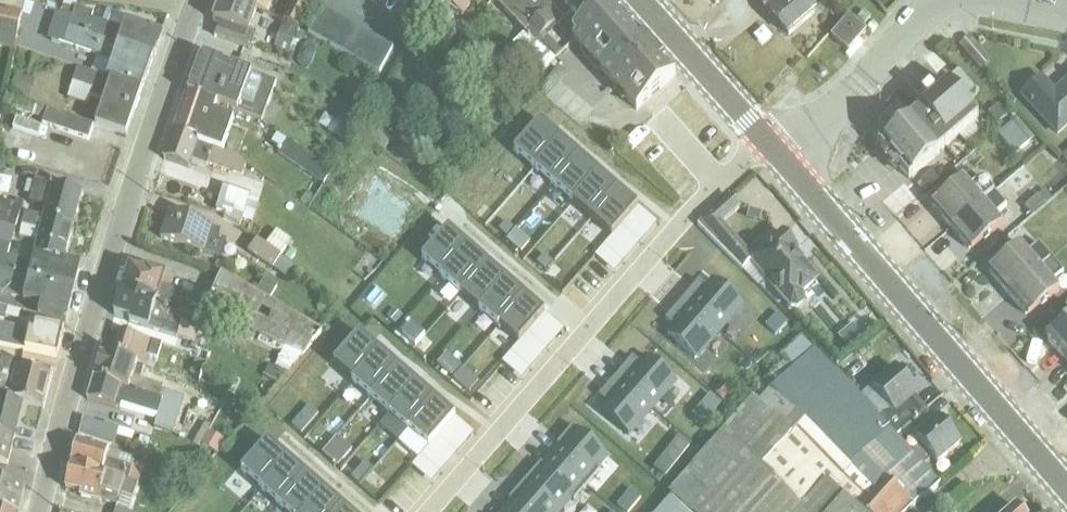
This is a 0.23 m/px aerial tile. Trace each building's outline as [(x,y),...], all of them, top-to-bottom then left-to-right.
[(236,0),(222,0),(214,22),(220,24),(215,37),(252,51),(258,35),(252,33),(259,10),(236,0)] [(259,10),(267,14),(273,0),(236,0),(259,10)] [(295,2),(284,22),(298,29),(309,7),(308,7),(312,0),(290,0),(295,2)] [(431,15),(436,19),(444,5),(464,18),(475,0),(441,0),(431,15)] [(526,32),(559,0),(494,0),(526,32)] [(526,32),(536,43),(555,25),(558,27),(573,14),(583,24),(608,0),(559,0),(526,32)] [(608,0),(583,24),(571,34),(577,41),(574,44),(582,52),(580,54),(589,65),(632,27),(608,0)] [(816,0),(761,0),(786,34),(822,8),(816,0)] [(61,15),(74,19),(77,9),(79,4),(65,2),(61,15)] [(15,51),(23,13),(7,9),(6,13),(0,12),(0,48),(15,51)] [(71,31),(154,59),(163,36),(128,24),(129,19),(109,12),(104,24),(93,21),(95,15),(77,9),(74,19),(71,31)] [(321,9),(308,34),(379,73),(393,48),(321,9)] [(74,19),(61,15),(56,14),(48,40),(98,57),(92,74),(143,91),(154,59),(71,31),(74,19)] [(861,34),(854,18),(837,25),(844,42),(861,34)] [(283,27),(275,49),(290,54),(298,32),(283,27)] [(632,27),(589,65),(599,76),(601,74),(616,90),(613,92),(623,103),(625,101),(637,111),(676,76),(632,27)] [(536,43),(526,32),(513,45),(545,77),(558,63),(536,43)] [(969,32),(958,42),(981,67),(991,58),(969,32)] [(188,94),(217,105),(258,121),(263,121),(277,83),(233,67),(231,71),(225,69),(224,63),(204,56),(202,61),(201,60),(188,94)] [(340,60),(339,74),(354,75),(355,62),(340,60)] [(559,68),(539,91),(546,97),(566,74),(559,68)] [(143,91),(92,74),(80,70),(68,99),(89,107),(92,97),(105,101),(96,127),(127,138),(143,91)] [(1056,134),(1066,123),(1066,74),(1054,86),(1039,71),(1016,94),(1056,134)] [(960,72),(949,80),(965,99),(975,90),(960,72)] [(17,75),(12,92),(29,97),(32,96),(36,81),(17,75)] [(959,137),(977,122),(978,121),(945,82),(917,106),(923,112),(909,122),(903,115),(881,147),(909,180),(959,137)] [(174,133),(223,154),(234,120),(215,113),(217,105),(188,94),(174,133)] [(6,96),(3,106),(45,120),(43,125),(90,141),(94,127),(6,96)] [(344,107),(328,134),(343,143),(359,116),(344,107)] [(1018,118),(997,135),(1016,157),(1036,139),(1018,118)] [(535,170),(561,140),(541,122),(515,152),(535,170)] [(977,122),(959,137),(966,146),(984,131),(977,122)] [(382,129),(370,144),(384,154),(395,139),(382,129)] [(223,154),(174,133),(164,160),(191,170),(192,167),(206,172),(209,164),(242,176),(246,165),(223,154)] [(561,140),(535,170),(554,187),(580,156),(561,140)] [(289,143),(279,155),(324,186),(333,173),(289,143)] [(56,167),(80,173),(83,158),(59,153),(56,167)] [(580,156),(554,187),(573,203),(599,173),(580,156)] [(599,173),(573,203),(592,220),(618,190),(599,173)] [(0,187),(0,194),(10,197),(15,180),(3,176),(0,187)] [(952,230),(994,193),(983,179),(971,189),(963,180),(932,206),(952,230)] [(44,218),(75,226),(84,194),(37,181),(36,184),(33,196),(31,204),(47,208),(44,218)] [(33,196),(36,184),(28,182),(25,194),(33,196)] [(226,215),(243,221),(254,224),(260,202),(250,199),(251,195),(224,187),(217,212),(226,215)] [(328,187),(311,208),(338,229),(354,209),(328,187)] [(618,190),(592,220),(612,237),(621,227),(630,217),(639,207),(618,190)] [(994,193),(952,230),(969,250),(1000,223),(995,217),(1007,208),(994,193)] [(1039,196),(1025,208),(1031,216),(1045,204),(1039,196)] [(730,197),(698,226),(761,290),(768,284),(790,311),(799,311),(805,306),(806,298),(802,293),(817,281),(794,253),(797,250),(784,235),(755,259),(724,223),(740,209),(730,197)] [(17,230),(25,203),(17,201),(16,204),(0,199),(0,226),(17,230)] [(639,207),(630,217),(650,234),(658,224),(639,207)] [(169,212),(160,240),(222,259),(227,242),(219,240),(221,231),(214,229),(215,226),(169,212)] [(35,257),(65,264),(75,226),(44,218),(27,214),(20,238),(38,242),(35,257)] [(243,221),(226,215),(225,219),(241,230),(243,221)] [(630,217),(621,227),(641,244),(650,234),(630,217)] [(12,247),(17,230),(0,226),(0,244),(12,247)] [(621,227),(612,237),(632,254),(641,244),(621,227)] [(442,277),(469,248),(449,230),(423,260),(442,277)] [(266,247),(281,257),(292,242),(277,232),(266,247)] [(604,247),(624,264),(632,254),(612,237),(604,247)] [(281,257),(266,247),(257,241),(248,253),(273,271),(277,266),(285,272),(291,264),(281,257)] [(0,244),(0,271),(75,289),(81,268),(65,264),(35,257),(34,264),(9,257),(12,247),(0,244)] [(1009,295),(1052,258),(1039,244),(1027,254),(1020,245),(989,272),(1009,295)] [(624,264),(604,247),(595,257),(615,274),(624,264)] [(469,248),(442,277),(442,278),(461,295),(488,264),(469,248)] [(1052,258),(1009,295),(1026,315),(1057,288),(1052,283),(1064,273),(1052,258)] [(488,264),(461,295),(479,311),(506,280),(488,264)] [(159,302),(184,322),(197,333),(203,319),(180,308),(184,294),(171,290),(173,281),(166,279),(129,268),(123,291),(159,302)] [(42,306),(39,317),(66,323),(75,289),(0,271),(0,294),(42,306)] [(285,348),(302,356),(304,357),(323,334),(223,274),(205,312),(285,348)] [(265,279),(256,293),(270,301),(278,288),(265,279)] [(506,280),(479,311),(499,328),(500,327),(525,296),(506,280)] [(683,302),(719,333),(743,306),(715,282),(709,290),(700,282),(683,302)] [(159,302),(123,291),(115,316),(129,321),(129,324),(179,338),(184,322),(159,302)] [(525,296),(500,327),(519,344),(528,334),(537,324),(546,314),(525,296)] [(719,333),(683,302),(666,321),(675,329),(668,336),(696,360),(719,333)] [(0,307),(0,317),(19,322),(22,313),(0,307)] [(546,314),(537,324),(556,341),(565,332),(546,314)] [(203,319),(197,333),(203,336),(210,322),(203,319)] [(184,322),(179,338),(193,343),(197,333),(184,322)] [(537,324),(528,334),(548,351),(556,341),(537,324)] [(1066,360),(1066,324),(1048,341),(1066,362),(1066,360)] [(58,359),(64,332),(37,325),(35,334),(0,326),(0,346),(58,359)] [(854,325),(838,338),(848,350),(864,337),(854,325)] [(111,357),(145,367),(147,369),(150,357),(159,360),(163,345),(119,331),(111,357)] [(354,382),(380,352),(360,334),(334,364),(354,382)] [(528,334),(519,344),(539,361),(548,351),(528,334)] [(912,453),(816,351),(814,352),(803,341),(784,359),(787,363),(754,393),(756,395),(669,496),(671,497),(659,511),(910,511),(922,501),(924,502),(941,487),(923,466),(912,453)] [(511,353),(531,370),(539,361),(519,344),(511,353)] [(302,356),(285,348),(276,368),(288,374),(302,356)] [(380,352),(354,382),(371,397),(398,368),(380,352)] [(531,370),(511,353),(502,364),(522,381),(531,370)] [(164,401),(159,417),(159,419),(160,419),(155,430),(173,435),(185,399),(162,392),(164,388),(140,380),(145,367),(111,357),(103,354),(95,379),(164,401)] [(447,356),(439,366),(452,377),(461,367),(447,356)] [(25,404),(44,409),(53,372),(0,359),(0,398),(25,404)] [(197,359),(190,374),(202,379),(200,384),(227,396),(236,377),(197,359)] [(616,378),(652,410),(676,382),(649,359),(642,366),(633,359),(616,378)] [(902,432),(927,410),(917,399),(920,396),(896,367),(863,396),(898,436),(902,432)] [(398,368),(371,397),(391,414),(417,384),(398,368)] [(652,410),(616,378),(600,398),(608,405),(601,413),(629,437),(652,410)] [(164,401),(95,379),(88,400),(121,411),(123,405),(159,417),(164,401)] [(417,384),(391,414),(410,430),(436,400),(417,384)] [(0,398),(0,435),(16,440),(25,404),(0,398)] [(436,400),(410,430),(429,448),(438,437),(447,427),(455,417),(436,400)] [(123,405),(121,411),(157,422),(159,419),(159,417),(123,405)] [(309,407),(292,426),(302,435),(319,415),(309,407)] [(912,453),(923,466),(932,458),(938,465),(963,445),(939,417),(935,419),(927,410),(902,432),(906,437),(911,432),(921,445),(912,453)] [(455,417),(447,427),(466,444),(475,435),(455,417)] [(83,419),(79,436),(115,445),(118,437),(131,441),(134,432),(83,419)] [(219,453),(226,434),(203,425),(196,445),(219,453)] [(447,427),(438,437),(458,455),(466,444),(447,427)] [(554,459),(587,487),(600,472),(594,467),(605,455),(573,427),(558,445),(563,450),(554,459)] [(0,435),(0,464),(10,466),(16,440),(0,435)] [(438,437),(429,448),(449,464),(458,455),(438,437)] [(329,449),(344,462),(353,451),(338,438),(329,449)] [(72,464),(139,486),(144,468),(134,464),(133,468),(107,460),(110,450),(78,442),(72,464)] [(261,491),(288,459),(268,442),(241,473),(261,491)] [(421,457),(441,474),(449,464),(429,448),(421,457)] [(344,462),(329,449),(323,455),(338,468),(344,462)] [(133,468),(134,464),(136,459),(110,450),(107,460),(133,468)] [(441,474),(421,457),(412,467),(432,484),(441,474)] [(288,459),(261,491),(280,507),(307,476),(288,459)] [(525,483),(557,510),(568,497),(573,502),(587,487),(554,459),(546,468),(541,464),(525,483)] [(135,499),(139,486),(72,464),(66,490),(82,493),(80,499),(100,504),(101,502),(118,506),(116,511),(134,511),(135,499)] [(280,507),(286,511),(308,511),(326,492),(307,476),(280,507)] [(8,511),(19,511),(25,489),(0,482),(0,510),(8,511)] [(557,510),(525,483),(509,501),(514,505),(508,511),(555,511),(557,510)] [(308,511),(339,511),(343,507),(326,492),(308,511)]
